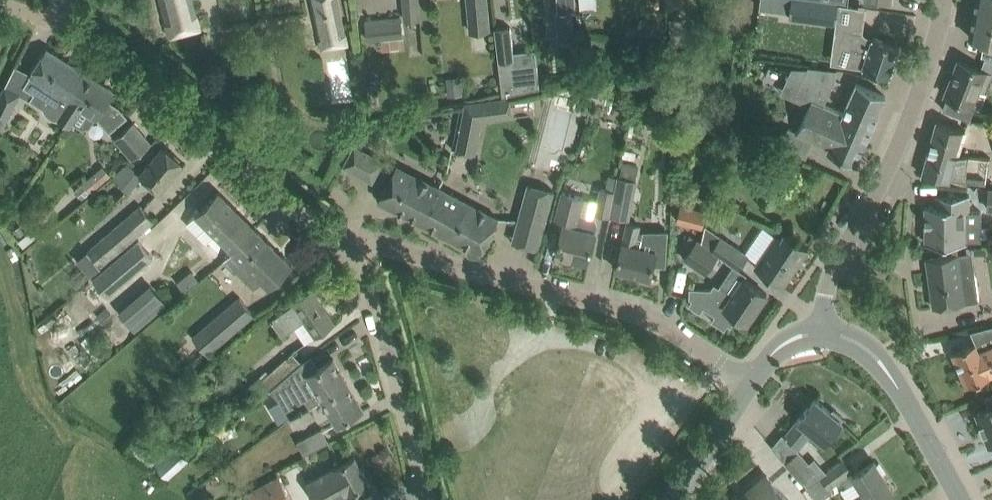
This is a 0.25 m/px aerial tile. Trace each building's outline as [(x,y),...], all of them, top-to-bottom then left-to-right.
[(169,36),(201,28),(193,0),(160,0),(169,36)] [(339,0),(311,0),(321,50),(348,44),(339,0)] [(348,18),(355,17),(352,0),(345,0),(348,18)] [(419,19),(418,0),(402,0),(403,20),(419,19)] [(471,31),(489,29),(487,0),(468,0),(471,31)] [(670,45),(707,46),(707,33),(687,32),(687,24),(683,24),(682,0),(666,0),(670,45)] [(762,15),(776,17),(779,0),(765,0),(762,15)] [(789,17),(837,23),(839,3),(821,0),(819,0),(791,0),(789,17)] [(970,37),(985,39),(991,41),(991,0),(977,0),(970,37)] [(573,37),(570,11),(555,12),(558,38),(573,37)] [(401,15),(364,19),(366,39),(403,35),(401,15)] [(511,26),(495,28),(499,61),(514,59),(511,26)] [(873,37),(862,67),(871,70),(890,76),(892,71),(894,71),(897,61),(895,61),(900,45),(881,39),(873,37)] [(70,100),(88,73),(47,47),(29,74),(31,75),(24,86),(34,92),(30,99),(43,107),(45,112),(47,114),(49,116),(52,117),(55,118),(58,118),(70,100)] [(593,72),(607,74),(609,54),(595,53),(593,72)] [(834,70),(836,69),(834,69),(836,59),(811,55),(809,66),(834,70)] [(530,89),(527,72),(516,73),(514,59),(499,61),(502,93),(530,89)] [(948,96),(943,108),(970,119),(975,105),(971,104),(977,90),(981,91),(988,71),(960,60),(947,96),(948,96)] [(834,70),(809,66),(807,66),(795,93),(811,100),(797,131),(788,127),(780,145),(806,157),(813,139),(829,146),(827,149),(857,162),(886,96),(857,83),(843,113),(823,104),(834,80),(836,69),(834,70)] [(109,132),(127,116),(119,106),(110,100),(115,91),(88,73),(70,100),(58,118),(70,126),(81,108),(98,118),(109,132)] [(448,96),(462,94),(460,76),(446,78),(448,96)] [(20,93),(5,85),(0,96),(0,126),(2,122),(6,123),(20,93)] [(467,98),(457,149),(475,152),(482,118),(504,115),(502,94),(467,98)] [(956,125),(937,120),(930,146),(991,163),(991,129),(989,127),(985,137),(965,130),(956,125)] [(115,138),(133,159),(151,143),(133,122),(115,138)] [(372,181),(384,160),(354,144),(343,165),(372,181)] [(151,160),(140,174),(160,191),(171,177),(184,162),(164,145),(151,160)] [(930,146),(922,175),(985,182),(987,166),(991,167),(991,163),(930,146)] [(615,190),(610,215),(630,219),(637,179),(636,179),(638,164),(622,161),(619,176),(616,190),(615,190)] [(421,221),(439,186),(397,164),(378,199),(421,221)] [(92,174),(94,177),(84,186),(90,193),(111,175),(102,165),(92,174)] [(542,227),(553,190),(529,183),(518,220),(542,227)] [(481,252),(490,235),(499,218),(439,186),(421,221),(481,252)] [(596,199),(593,212),(595,212),(610,215),(615,190),(606,188),(598,187),(596,199)] [(233,251),(255,228),(218,191),(195,214),(215,234),(206,243),(219,255),(228,246),(233,251)] [(562,191),(555,219),(565,222),(564,224),(561,234),(556,253),(588,261),(593,242),(596,232),(594,231),(596,222),(594,215),(580,212),(584,196),(562,191)] [(970,195),(956,195),(936,194),(936,205),(925,205),(926,242),(982,241),(982,212),(970,212),(970,195)] [(83,268),(70,279),(77,288),(90,276),(90,275),(154,221),(140,204),(75,258),(83,268)] [(707,211),(681,204),(677,219),(703,226),(707,211)] [(616,268),(650,277),(654,261),(666,264),(668,231),(644,232),(639,230),(640,226),(628,223),(616,268)] [(34,227),(18,240),(23,246),(39,233),(36,228),(34,227)] [(270,288),(278,279),(292,265),(255,228),(233,251),(270,288)] [(712,230),(703,243),(719,254),(728,260),(738,267),(747,254),(712,230)] [(778,235),(756,267),(783,286),(809,248),(784,231),(780,236),(778,235)] [(697,239),(684,257),(706,272),(719,254),(703,243),(697,239)] [(958,252),(927,257),(934,306),(965,302),(980,300),(975,266),(961,268),(958,252)] [(200,277),(191,268),(178,280),(186,289),(200,277)] [(747,322),(767,293),(742,276),(733,289),(720,280),(717,285),(689,284),(691,294),(694,295),(691,300),(703,307),(706,303),(717,311),(714,315),(727,324),(730,320),(733,322),(738,315),(747,322)] [(152,283),(118,310),(134,329),(167,301),(152,283)] [(305,342),(317,334),(333,323),(311,290),(293,303),(271,319),(282,335),(294,327),(305,342)] [(241,296),(192,336),(206,353),(255,313),(241,296)] [(990,347),(980,352),(975,341),(953,351),(967,384),(991,373),(991,347),(990,347)] [(290,374),(271,390),(277,396),(279,395),(291,415),(292,416),(306,408),(310,406),(323,398),(348,383),(333,358),(318,367),(311,356),(302,362),(290,374)] [(260,375),(248,385),(260,398),(270,388),(271,390),(290,374),(289,373),(279,363),(263,378),(260,375)] [(337,422),(345,418),(362,408),(348,383),(323,398),(337,422)] [(985,396),(990,407),(979,411),(991,442),(991,441),(991,393),(985,396)] [(798,420),(785,436),(798,446),(811,431),(825,443),(843,421),(841,419),(843,416),(833,408),(831,411),(815,398),(797,420),(798,420)] [(239,403),(236,399),(221,401),(218,405),(227,415),(239,403)] [(306,408),(292,416),(293,419),(298,428),(313,419),(317,417),(310,407),(310,406),(306,408)] [(297,440),(304,454),(329,441),(322,427),(297,440)] [(149,465),(163,450),(144,433),(131,449),(149,465)] [(154,464),(168,479),(189,460),(175,445),(154,464)] [(797,450),(785,461),(794,472),(806,461),(797,450)] [(351,492),(369,482),(354,456),(336,466),(336,467),(319,475),(306,482),(316,499),(332,499),(349,492),(350,492),(351,492)] [(807,486),(818,499),(819,499),(833,490),(829,486),(852,470),(844,459),(828,471),(820,477),(814,481),(808,485),(807,486)] [(188,488),(205,473),(192,460),(176,475),(188,488)] [(850,499),(875,499),(876,499),(893,488),(875,461),(858,472),(853,475),(857,481),(863,491),(850,499)] [(279,476),(244,495),(246,499),(292,499),(279,476)] [(767,476),(739,499),(788,499),(767,476)]
